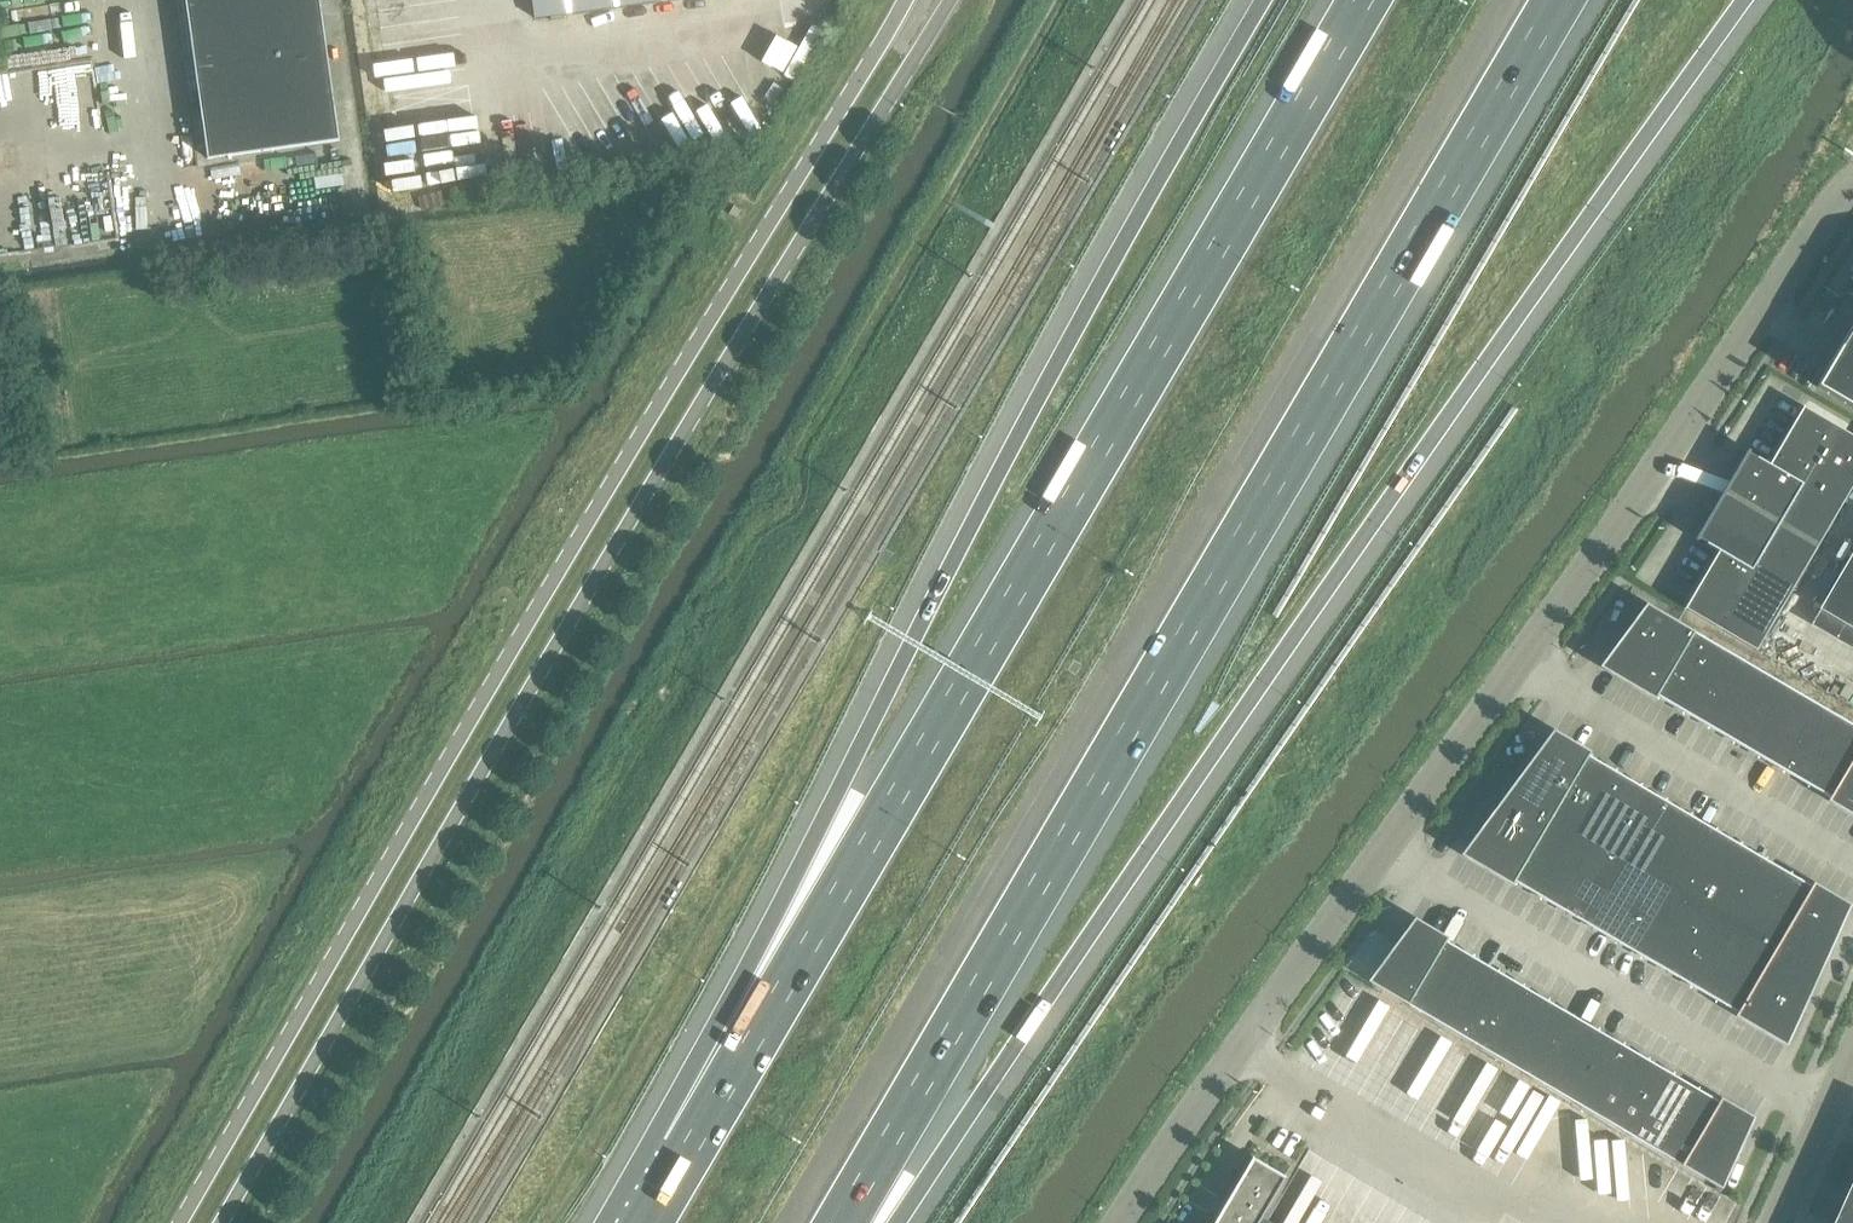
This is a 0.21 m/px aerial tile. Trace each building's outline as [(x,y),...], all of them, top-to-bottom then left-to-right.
[(339,140),(319,0),(184,0),(207,159),(339,140)] [(534,18),(659,0),(532,0),(534,18)] [(1832,359),(1816,386),(1852,408),(1852,323),(1832,359)] [(1718,550),(1684,608),(1756,650),(1852,484),(1852,435),(1802,405),(1768,464),(1747,452),(1748,450),(1747,449),(1733,474),(1709,514),(1695,539),(1697,540),(1698,538),(1718,550)] [(1819,609),(1852,629),(1852,550),(1819,609)] [(1679,617),(1649,600),(1600,667),(1637,689),(1679,617)] [(1661,698),(1669,702),(1706,639),(1698,634),(1701,630),(1679,617),(1637,689),(1658,702),(1661,698)] [(1698,720),(1735,656),(1706,639),(1669,702),(1698,720)] [(1764,673),(1735,656),(1698,720),(1727,737),(1764,673)] [(1756,754),(1794,690),(1764,673),(1727,737),(1756,754)] [(1823,707),(1794,690),(1756,754),(1786,771),(1823,707)] [(1786,771),(1815,788),(1852,724),(1823,707),(1786,771)] [(1852,724),(1815,788),(1825,794),(1823,798),(1842,809),(1852,790),(1852,725),(1852,724)] [(1730,1014),(1785,1045),(1849,903),(1809,880),(1807,884),(1592,758),(1594,754),(1554,730),(1461,855),(1516,887),(1518,883),(1733,1009),(1730,1014)] [(1842,809),(1852,816),(1852,790),(1842,809)] [(1439,932),(1415,918),(1368,981),(1399,999),(1439,932)] [(1439,932),(1399,999),(1425,1014),(1462,951),(1446,942),(1449,937),(1439,932)] [(1451,1030),(1488,966),(1462,951),(1425,1014),(1451,1030)] [(1514,981),(1488,966),(1451,1030),(1477,1045),(1514,981)] [(1502,1060),(1540,996),(1514,981),(1477,1045),(1502,1060)] [(1566,1012),(1540,996),(1502,1060),(1528,1075),(1566,1012)] [(1554,1090),(1592,1027),(1566,1012),(1528,1075),(1554,1090)] [(1617,1042),(1592,1027),(1554,1090),(1580,1106),(1617,1042)] [(1606,1121),(1643,1057),(1617,1042),(1580,1106),(1606,1121)] [(1669,1072),(1643,1057),(1606,1121),(1632,1136),(1669,1072)] [(1658,1151),(1695,1088),(1669,1072),(1632,1136),(1658,1151)] [(1695,1088),(1658,1151),(1684,1166),(1723,1099),(1720,1097),(1718,1101),(1695,1088)] [(1753,1116),(1723,1099),(1684,1166),(1720,1188),(1753,1116)] [(1258,1222),(1285,1177),(1252,1158),(1214,1222),(1258,1222)] [(1842,1222),(1852,1222),(1852,1198),(1842,1222)]
